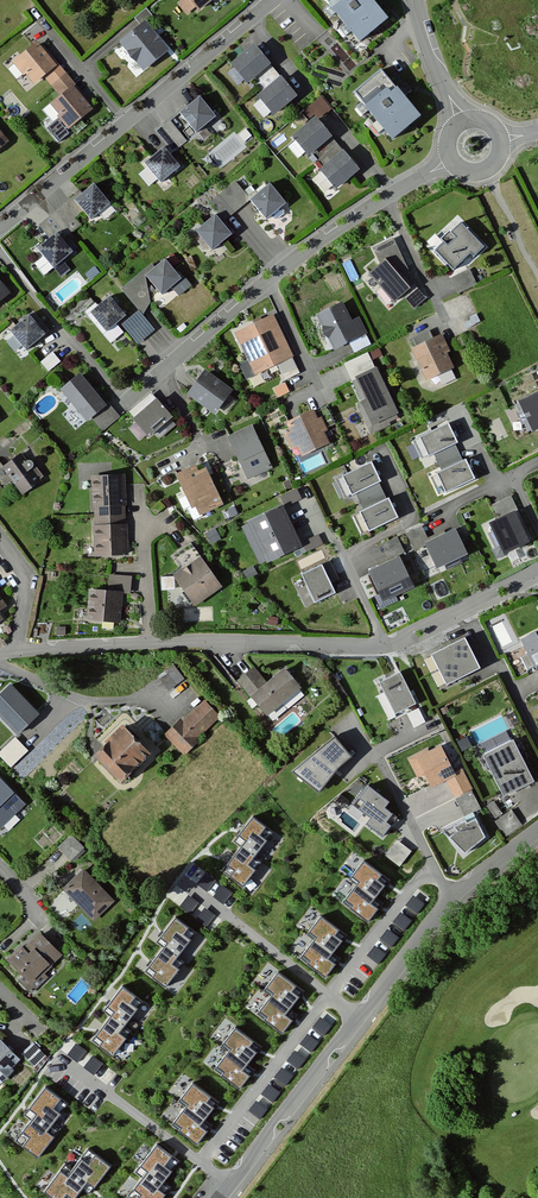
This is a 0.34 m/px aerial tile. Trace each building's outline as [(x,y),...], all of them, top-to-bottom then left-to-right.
[(178,2),(188,14),(193,10),(196,13),(212,0),(180,0),(178,2)] [(330,10),(358,45),(389,21),(372,0),(343,0),(330,10)] [(140,24),(117,43),(143,74),(169,51),(145,23),(153,17),(146,8),(135,18),(140,24)] [(92,111),(38,44),(15,62),(33,84),(42,77),(56,95),(45,105),(67,131),(92,111)] [(298,98),(253,44),(228,64),(245,84),(252,79),(262,91),(254,97),(272,119),(298,98)] [(421,117),(382,70),(353,93),(393,140),(421,117)] [(318,117),(332,103),(322,92),(307,105),(318,117)] [(198,97),(180,114),(196,134),(216,117),(198,97)] [(361,172),(316,117),(291,137),(308,158),(315,152),(326,166),(319,172),(335,193),(361,172)] [(179,168),(162,148),(142,165),(159,184),(179,168)] [(234,179),(210,199),(225,218),(250,198),(234,179)] [(91,186),(72,202),(88,222),(108,205),(91,186)] [(269,186),(250,202),(266,221),(285,205),(269,186)] [(212,216),(193,232),(211,252),(229,237),(212,216)] [(462,225),(435,252),(453,271),(469,256),(474,259),(485,249),(462,225)] [(53,234),(35,250),(61,279),(70,271),(61,261),(70,253),(53,234)] [(386,260),(368,275),(393,305),(402,297),(414,311),(428,300),(416,285),(410,290),(386,260)] [(163,261),(144,278),(161,297),(180,280),(163,261)] [(472,270),(451,279),(457,294),(478,286),(472,270)] [(11,294),(0,279),(0,302),(11,294)] [(109,298),(89,315),(106,335),(125,318),(109,298)] [(343,305),(317,317),(333,351),(348,344),(354,356),(373,347),(359,318),(351,321),(343,305)] [(30,314),(11,330),(27,349),(46,334),(30,314)] [(273,315),(234,333),(253,376),(293,358),(273,315)] [(443,336),(411,350),(425,382),(454,369),(447,355),(451,353),(443,336)] [(364,358),(342,369),(361,406),(356,408),(370,436),(401,420),(375,368),(370,371),(364,358)] [(81,372),(61,389),(88,421),(91,419),(104,433),(119,419),(81,372)] [(233,391),(203,372),(186,399),(215,418),(233,391)] [(134,419),(129,423),(145,443),(171,422),(151,397),(130,414),(134,419)] [(519,406),(532,435),(537,433),(537,397),(519,406)] [(327,405),(284,423),(289,433),(285,435),(292,451),(297,449),(301,459),(333,446),(326,431),(336,426),(327,405)] [(450,425),(419,439),(429,459),(435,456),(443,472),(435,476),(445,497),(477,482),(450,425)] [(251,426),(225,439),(246,482),(272,469),(251,426)] [(25,452),(3,467),(22,496),(44,481),(25,452)] [(371,465),(340,479),(350,499),(356,496),(364,512),(359,514),(369,535),(398,521),(371,465)] [(204,466),(174,479),(192,521),(222,508),(204,466)] [(126,474),(91,475),(93,557),(129,556),(126,474)] [(298,490),(279,498),(284,508),(302,500),(298,490)] [(500,521),(487,527),(502,558),(531,545),(510,499),(493,506),(500,521)] [(282,510),(241,528),(259,569),(300,551),(282,510)] [(421,528),(407,534),(414,551),(423,547),(437,576),(472,559),(459,532),(429,546),(421,528)] [(318,536),(302,543),(306,554),(323,546),(318,536)] [(395,539),(380,546),(387,562),(403,555),(395,539)] [(219,589),(190,547),(173,558),(180,569),(170,575),(192,607),(219,589)] [(398,559),(366,575),(376,596),(379,595),(383,604),(412,590),(398,559)] [(330,563),(298,577),(313,608),(335,597),(330,586),(339,582),(330,563)] [(133,577),(111,575),(109,590),(90,588),(88,620),(122,623),(124,594),(132,594),(133,577)] [(518,642),(533,674),(537,671),(537,632),(518,642)] [(479,673),(464,642),(432,657),(446,688),(479,673)] [(257,667),(237,681),(271,717),(304,689),(284,666),(268,680),(257,667)] [(401,676),(379,686),(395,719),(416,709),(401,676)] [(10,682),(0,691),(0,710),(17,728),(37,709),(10,682)] [(205,701),(167,739),(186,757),(223,719),(205,701)] [(419,711),(407,717),(414,730),(426,724),(419,711)] [(153,755),(124,729),(97,759),(126,785),(153,755)] [(0,748),(0,752),(12,764),(28,747),(15,733),(0,748)] [(338,738),(295,771),(322,795),(338,773),(356,758),(338,738)] [(513,738),(485,751),(503,789),(531,776),(513,738)] [(442,749),(420,757),(435,789),(446,785),(455,801),(473,793),(463,774),(455,779),(442,749)] [(15,767),(23,775),(41,758),(34,750),(15,767)] [(25,805),(0,780),(0,830),(25,805)] [(388,801),(367,785),(352,805),(370,818),(365,824),(382,837),(397,817),(383,807),(388,801)] [(473,793),(455,801),(462,817),(481,810),(473,793)] [(277,831),(253,812),(230,841),(236,846),(219,867),(244,887),(256,873),(248,867),(277,831)] [(511,812),(495,823),(505,839),(522,826),(511,812)] [(475,820),(446,832),(468,856),(486,842),(475,820)] [(71,831),(56,845),(72,860),(86,846),(71,831)] [(409,848),(398,839),(386,854),(397,863),(409,848)] [(389,880),(365,861),(354,875),(360,880),(343,902),(368,921),(380,907),(373,902),(389,880)] [(118,903),(85,870),(63,892),(94,924),(118,903)] [(224,883),(215,893),(224,901),(233,891),(224,883)] [(181,905),(193,910),(199,898),(187,892),(181,905)] [(346,936),(322,917),(311,931),(317,936),(300,957),(325,977),(337,963),(329,957),(346,936)] [(194,937),(169,918),(152,940),(158,945),(142,966),(167,986),(178,972),(171,966),(194,937)] [(62,958),(39,933),(8,960),(21,975),(17,980),(32,993),(58,972),(52,968),(62,958)] [(303,992),(279,973),(268,987),(274,992),(257,1013),(282,1033),(294,1019),(286,1013),(303,992)] [(141,1006),(117,987),(100,1009),(106,1014),(89,1035),(114,1055),(125,1040),(118,1035),(141,1006)] [(261,1048),(236,1028),(225,1043),(231,1048),(215,1069),(240,1089),(251,1074),(244,1069),(261,1048)] [(0,1042),(0,1084),(20,1061),(0,1042)] [(219,1102),(194,1083),(183,1097),(189,1102),(173,1123),(198,1143),(209,1129),(202,1123),(219,1102)] [(66,1108),(41,1089),(24,1110),(30,1115),(14,1137),(39,1156),(50,1142),(43,1137),(66,1108)] [(156,1141),(145,1155),(151,1160),(134,1181),(143,1188),(135,1197),(162,1197),(171,1187),(164,1181),(180,1160),(156,1141)] [(110,1166),(88,1149),(68,1178),(59,1172),(44,1193),(51,1197),(74,1197),(87,1182),(94,1188),(110,1166)]
